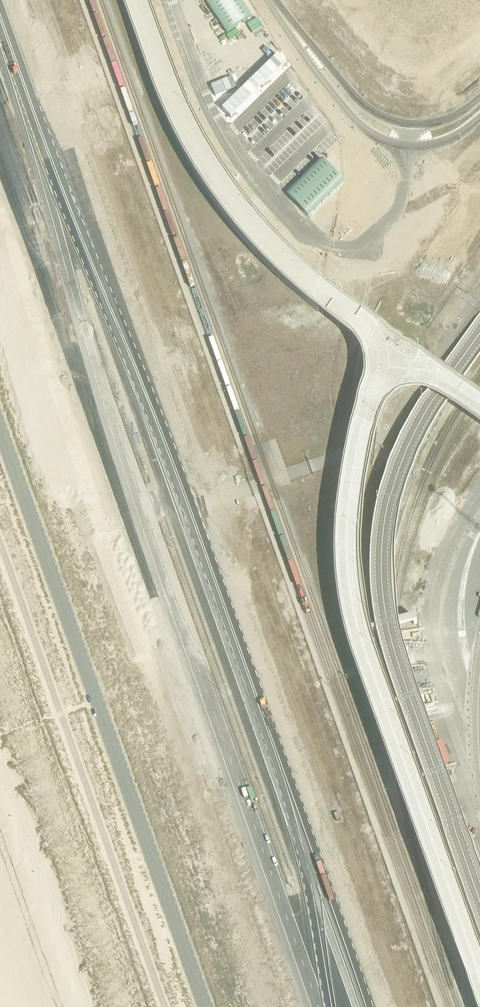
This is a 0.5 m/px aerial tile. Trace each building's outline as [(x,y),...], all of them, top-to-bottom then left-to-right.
[(309,123),(300,131),(304,136),(313,128),(309,123)] [(300,456),(286,412),(264,419),(279,463),(300,456)] [(403,636),(411,636),(410,629),(416,629),(416,624),(403,624),(403,636)]
